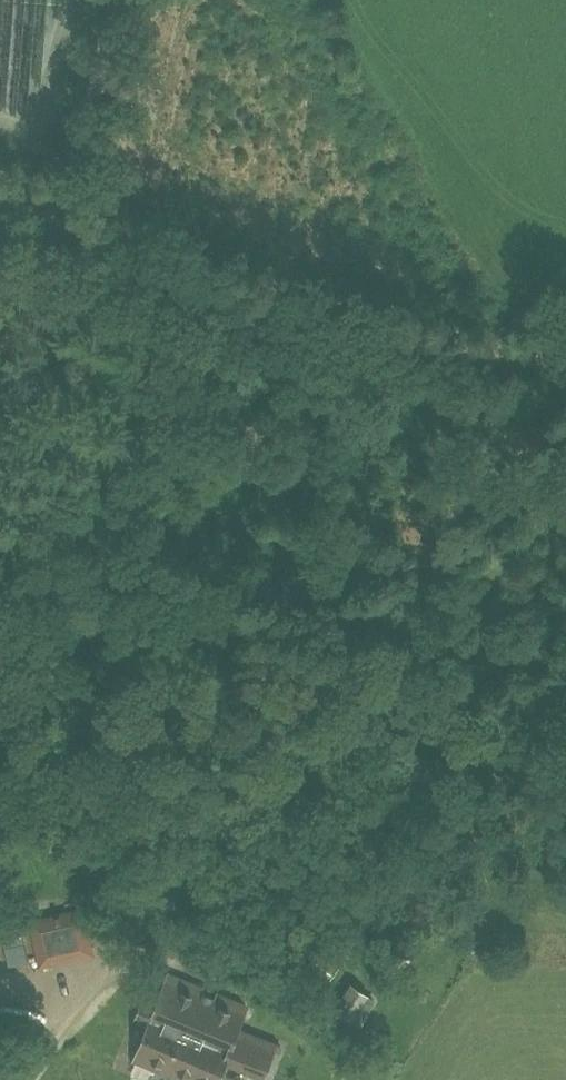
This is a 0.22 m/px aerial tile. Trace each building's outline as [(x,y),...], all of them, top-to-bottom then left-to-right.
[(83,910),(31,921),(41,964),(93,953),(83,910)] [(1,927),(9,965),(29,960),(21,923),(1,927)] [(276,1045),(239,1030),(248,1008),(169,975),(158,1002),(145,996),(136,1019),(149,1024),(134,1059),(184,1079),(218,1079),(226,1062),(263,1077),(276,1045)] [(331,1012),(357,1031),(370,1016),(360,1008),(369,995),(352,981),(331,1012)]
